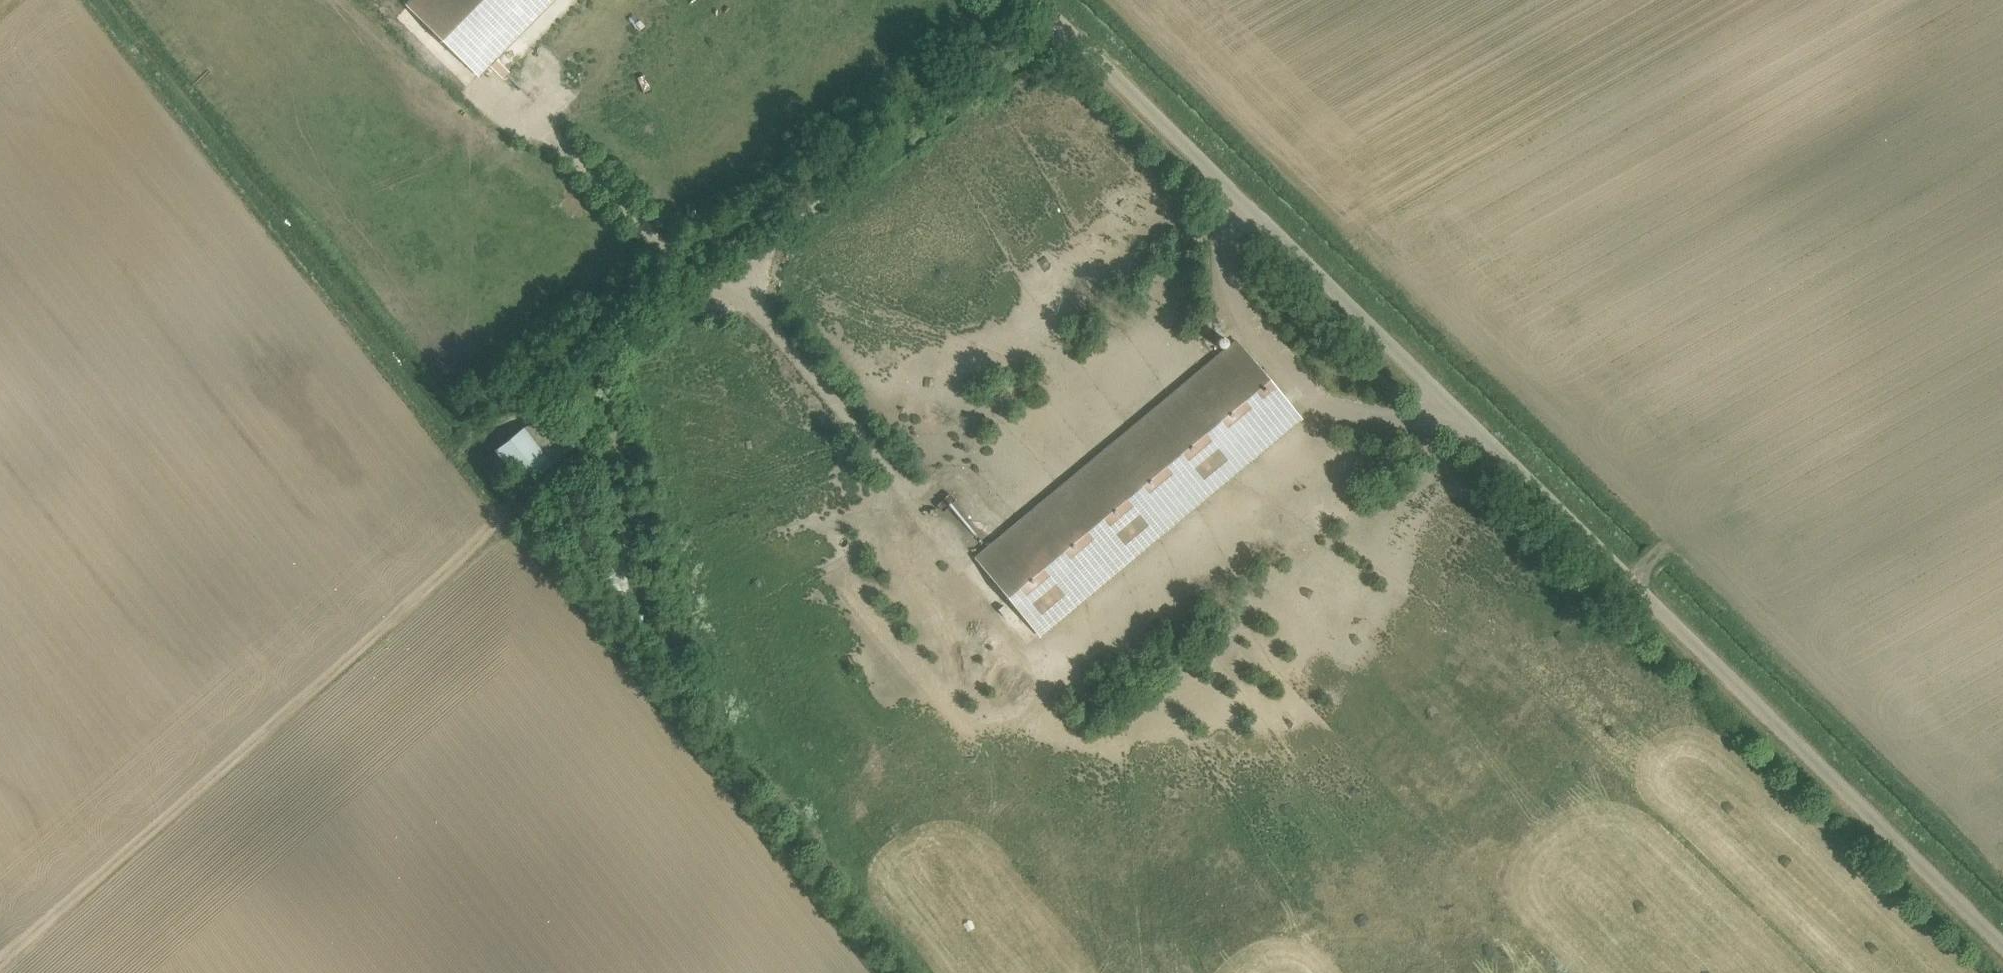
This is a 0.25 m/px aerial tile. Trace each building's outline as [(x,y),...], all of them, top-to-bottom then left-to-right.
[(470,81),(554,0),(414,0),(402,11),(470,81)] [(979,556),(1038,630),(1293,427),(1234,353),(979,556)] [(547,412),(505,446),(532,479),(574,446),(547,412)]
